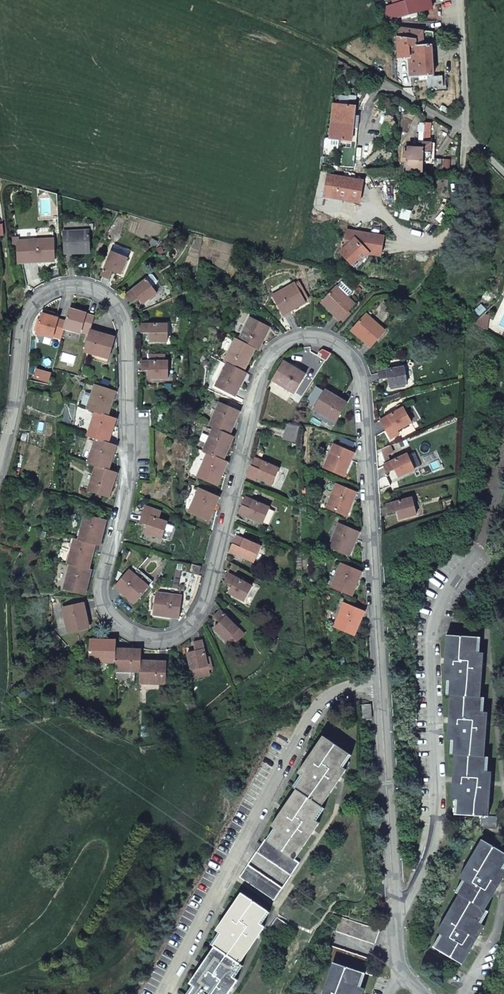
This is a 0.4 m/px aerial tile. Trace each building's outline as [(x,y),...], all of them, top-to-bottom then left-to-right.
[(392,4),(396,18),(432,9),(430,0),(407,0),(392,4)] [(392,4),(378,7),(382,22),(396,18),(392,4)] [(429,32),(395,26),(398,58),(410,57),(411,77),(425,76),(427,92),(444,91),(442,75),(433,76),(429,32)] [(355,107),(333,104),(330,139),(352,141),(355,107)] [(407,172),(422,174),(423,161),(430,161),(431,142),(430,142),(431,122),(425,122),(423,148),(405,148),(404,160),(408,160),(407,172)] [(441,159),(434,159),(434,161),(433,171),(440,172),(441,159)] [(363,181),(327,175),(323,196),(359,203),(363,181)] [(73,250),(73,254),(82,254),(82,250),(90,250),(89,230),(80,230),(80,232),(64,232),(64,251),(73,250)] [(384,235),(349,231),(348,243),(338,252),(354,269),(368,255),(381,257),(384,235)] [(43,241),(29,241),(30,259),(39,259),(39,262),(48,261),(48,259),(55,259),(54,238),(43,239),(43,241)] [(30,259),(29,241),(20,241),(21,263),(30,262),(30,259)] [(113,246),(111,252),(127,258),(130,252),(113,246)] [(127,258),(111,252),(101,275),(110,279),(113,270),(121,274),(127,258)] [(145,278),(146,279),(152,287),(156,284),(157,281),(152,275),(149,275),(145,278)] [(146,279),(126,295),(131,302),(138,296),(143,303),(157,293),(152,287),(146,279)] [(295,282),(304,301),(308,299),(298,281),(295,282)] [(342,281),(337,286),(344,292),(343,293),(348,298),(353,292),(342,281)] [(290,308),(291,311),(299,307),(297,304),(304,301),(295,282),(287,287),(287,289),(273,296),(282,312),(290,308)] [(326,308),(333,314),(336,311),(342,317),(355,304),(348,298),(343,293),(344,292),(337,286),(323,300),(329,305),(326,308)] [(70,308),(67,321),(64,329),(80,334),(81,333),(89,335),(90,332),(91,329),(95,317),(70,308)] [(336,311),(333,314),(339,320),(342,317),(336,311)] [(486,316),(483,312),(471,322),(481,329),(485,324),(486,316)] [(64,329),(67,321),(59,318),(42,313),(36,334),(45,336),(45,335),(62,340),(64,329)] [(366,339),(379,325),(373,320),(373,319),(366,313),(354,328),(360,334),(359,335),(365,341),(366,339)] [(247,325),(240,341),(253,348),(256,349),(260,340),(263,342),(267,334),(264,333),(268,326),(250,317),(246,324),(247,325)] [(151,342),(168,341),(168,324),(141,324),(141,332),(151,333),(151,342)] [(386,331),(379,325),(366,339),(373,345),(386,331)] [(90,332),(89,335),(85,350),(101,355),(101,357),(108,359),(114,340),(107,337),(108,334),(98,331),(97,334),(90,332)] [(225,362),(227,362),(242,370),(245,362),(249,364),(253,356),(250,354),(253,348),(240,341),(235,338),(231,346),(233,347),(225,362)] [(142,350),(142,361),(142,370),(151,370),(151,379),(168,378),(168,361),(164,361),(148,361),(148,355),(148,350),(142,350)] [(217,386),(233,394),(237,386),(240,388),(244,381),(241,379),(245,372),(242,370),(227,362),(223,370),(224,371),(217,386)] [(296,372),(298,369),(291,364),(290,367),(282,363),(272,381),(279,385),(281,383),(295,391),(304,376),(296,372)] [(391,387),(407,384),(404,367),(380,371),(381,379),(389,378),(391,387)] [(96,412),(105,414),(107,407),(111,408),(113,400),(110,399),(113,391),(96,385),(91,400),(89,399),(86,408),(96,412)] [(338,401),(340,398),(333,393),(331,396),(324,392),(314,409),(321,414),(322,412),(336,421),(345,405),(338,401)] [(234,427),(237,419),(234,418),(237,410),(220,403),(214,417),(213,416),(209,425),(215,428),(227,433),(231,426),(234,427)] [(412,422),(403,407),(381,420),(392,438),(400,434),(398,430),(412,422)] [(114,417),(105,414),(96,412),(91,428),(89,427),(87,436),(97,439),(106,442),(109,433),(112,434),(114,427),(111,426),(114,417)] [(285,431),(299,434),(300,427),(287,424),(285,431)] [(227,433),(215,428),(208,443),(207,442),(203,451),(209,453),(221,459),(224,452),(227,453),(231,445),(228,444),(232,435),(227,433)] [(297,442),(299,434),(285,431),(283,439),(297,442)] [(106,442),(97,439),(92,454),(90,454),(87,463),(97,466),(106,469),(109,461),(111,462),(114,454),(111,453),(114,444),(106,442)] [(348,469),(351,461),(348,460),(352,452),(335,444),(329,459),(327,458),(324,467),(342,475),(345,468),(348,469)] [(384,456),(393,452),(390,444),(382,448),(384,456)] [(259,450),(247,477),(255,480),(256,478),(272,484),(278,468),(260,460),(263,451),(259,450)] [(415,452),(409,455),(415,468),(421,465),(415,452)] [(221,459),(209,453),(202,469),(200,468),(196,476),(215,484),(218,477),(221,478),(225,470),(221,468),(225,460),(221,459)] [(415,468),(409,455),(408,454),(385,465),(388,473),(396,469),(399,477),(415,470),(415,468)] [(106,469),(97,466),(92,482),(91,481),(88,490),(107,497),(110,489),(112,489),(115,481),(112,480),(115,472),(106,469)] [(351,499),(354,491),(338,484),(331,499),(330,499),(326,507),(344,515),(347,507),(351,509),(354,501),(351,499)] [(269,508),(250,499),(254,490),(250,488),(239,513),(262,524),(269,508)] [(213,504),(217,496),(200,489),(194,503),(192,502),(188,511),(207,519),(210,512),(213,513),(216,505),(213,504)] [(398,510),(400,519),(417,514),(412,498),(387,505),(389,513),(398,510)] [(143,513),(140,522),(148,525),(145,533),(162,539),(168,522),(159,519),(161,511),(146,506),(143,513)] [(101,528),(104,520),(86,515),(82,531),(80,530),(78,540),(93,544),(96,545),(97,545),(99,537),(102,538),(105,529),(101,528)] [(354,539),(357,531),(340,524),(334,538),(332,537),(329,547),(347,555),(350,547),(353,548),(356,541),(354,539)] [(229,552),(254,563),(261,546),(237,536),(229,552)] [(93,544),(78,540),(75,539),(71,555),(69,554),(67,563),(71,565),(86,568),(88,561),(91,561),(94,552),(91,552),(93,544)] [(239,567),(226,560),(224,571),(229,574),(225,581),(233,585),(229,593),(243,601),(252,586),(234,575),(239,567)] [(189,572),(198,574),(200,566),(191,564),(189,572)] [(356,579),(359,571),(342,564),(336,579),(335,578),(331,587),(349,595),(353,588),(356,589),(360,581),(356,579)] [(86,568),(71,565),(67,581),(65,580),(63,589),(82,594),(85,586),(87,586),(90,577),(87,577),(89,569),(86,568)] [(123,590),(121,593),(127,598),(130,596),(135,601),(148,586),(142,580),(140,582),(128,571),(117,584),(123,590)] [(114,587),(121,593),(123,590),(117,584),(114,587)] [(171,614),(179,615),(181,597),(166,595),(166,593),(156,592),(154,612),(162,613),(162,616),(170,617),(171,614)] [(214,605),(214,606),(219,610),(213,616),(220,623),(214,629),(226,641),(232,636),(237,641),(244,634),(238,629),(222,612),(228,606),(218,596),(218,597),(217,597),(217,598),(217,599),(217,600),(216,601),(216,602),(216,603),(215,603),(215,604),(214,605)] [(83,611),(81,603),(63,607),(66,623),(65,623),(67,632),(87,628),(85,620),(88,619),(86,610),(83,611)] [(359,618),(362,610),(345,603),(339,618),(337,617),(333,626),(352,634),(355,627),(358,628),(361,620),(359,618)] [(451,680),(448,739),(456,740),(452,798),(457,799),(457,814),(483,815),(482,828),(497,829),(498,816),(490,816),(492,771),(484,771),(487,711),(480,711),(484,652),(478,652),(478,637),(447,635),(444,679),(451,680)] [(232,636),(226,641),(232,647),(237,641),(232,636)] [(99,660),(115,661),(116,651),(116,643),(107,643),(107,639),(98,639),(98,642),(90,642),(89,662),(99,663),(99,660)] [(208,666),(202,640),(194,642),(196,651),(188,652),(191,669),(208,666)] [(124,670),(140,671),(140,663),(140,652),(132,652),(132,648),(123,648),(123,652),(116,651),(115,661),(115,672),(124,672),(124,670)] [(140,663),(140,671),(140,684),(149,684),(149,682),(165,683),(166,665),(157,664),(157,661),(149,660),(149,664),(140,663)] [(361,704),(361,719),(371,719),(370,704),(361,704)] [(322,735),(297,772),(304,776),(271,825),(277,830),(270,841),(265,838),(256,851),(290,874),(299,862),(295,859),(319,822),(313,817),(346,769),(339,764),(347,752),(322,735)] [(460,877),(466,881),(437,931),(442,935),(435,947),(462,963),(485,925),(478,921),(503,876),(503,869),(502,868),(503,864),(503,852),(482,839),(460,877)] [(240,876),(273,899),(281,887),(248,864),(240,876)] [(216,929),(223,933),(189,981),(196,986),(191,993),(227,993),(238,978),(231,974),(264,926),(258,921),(266,909),(241,892),(216,929)] [(277,916),(268,929),(278,936),(287,923),(277,916)] [(335,931),(375,943),(379,929),(340,916),(335,931)] [(362,971),(365,973),(370,958),(331,945),(326,960),(333,962),(322,993),(362,993),(364,987),(357,985),(362,971)]
